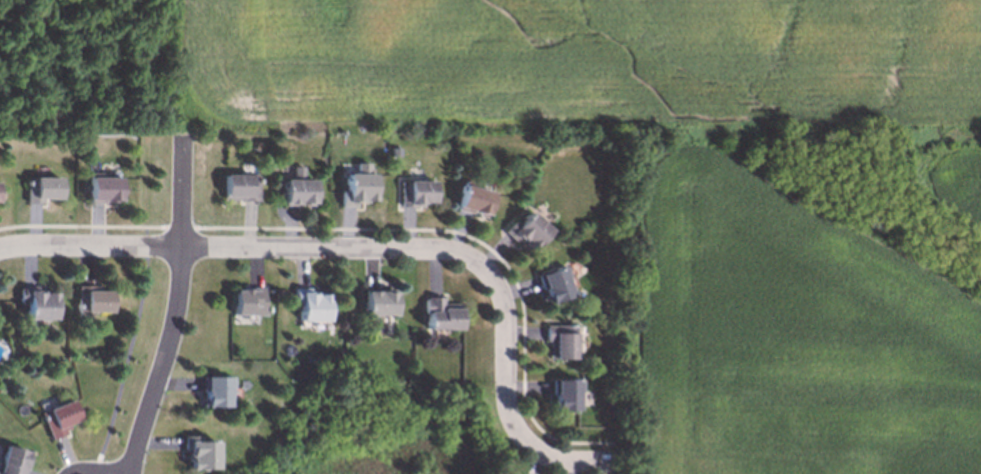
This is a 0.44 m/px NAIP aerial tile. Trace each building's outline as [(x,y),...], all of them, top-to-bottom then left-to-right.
[(342,207),(357,207),(357,201),(376,201),(375,174),(370,174),(370,163),(358,163),(358,174),(348,174),(348,191),(342,191),(342,207)] [(285,179),(284,204),(315,205),(315,180),(304,180),(304,167),(294,167),(294,180),(285,179)] [(121,177),(102,177),(102,173),(91,172),(91,201),(121,202),(121,177)] [(226,201),(259,200),(259,174),(226,174),(226,201)] [(62,177),(28,177),(28,204),(44,204),(44,199),(62,199),(62,177)] [(435,181),(403,182),(404,202),(407,202),(407,205),(435,205),(435,181)] [(458,210),(488,216),(493,191),(463,185),(458,210)] [(551,230),(530,210),(506,234),(515,242),(519,238),(532,250),(551,230)] [(570,297),(566,278),(568,277),(566,267),(539,273),(546,303),(570,297)] [(56,320),(56,292),(37,292),(37,287),(21,286),(20,302),(28,302),(28,319),(56,320)] [(78,287),(78,312),(111,312),(112,287),(78,287)] [(234,315),(265,315),(264,288),(234,288),(234,315)] [(309,288),(295,288),(294,304),(300,304),(299,321),(327,322),(328,294),(309,294),(309,288)] [(364,315),(395,316),(396,291),(365,290),(364,315)] [(459,330),(460,304),(443,304),(443,297),(426,297),(425,330),(459,330)] [(574,360),(574,326),(544,326),(544,341),(549,342),(549,359),(574,360)] [(229,408),(229,388),(233,388),(233,377),(206,376),(205,407),(229,408)] [(577,411),(577,392),(581,392),(581,379),(551,380),(552,411),(577,411)] [(80,420),(72,400),(41,412),(52,440),(69,433),(67,426),(80,420)] [(189,469),(217,470),(218,442),(201,441),(201,436),(185,435),(184,452),(190,452),(189,469)] [(28,450),(4,446),(0,473),(25,473),(28,450)]
